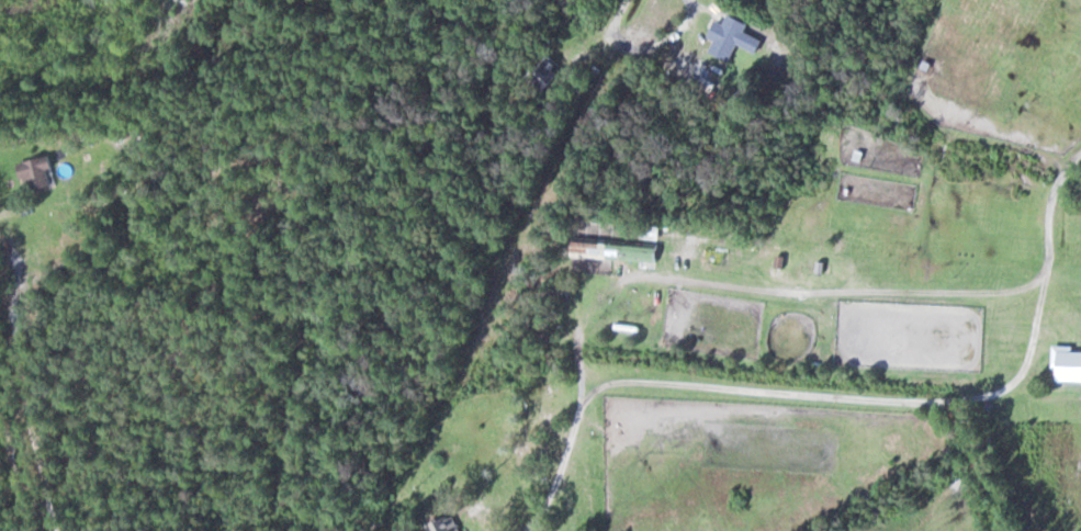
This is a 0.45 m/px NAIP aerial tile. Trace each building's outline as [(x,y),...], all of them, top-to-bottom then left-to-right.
[(712,39),(718,42),(713,53),(734,63),(742,45),(747,47),(756,27),(732,16),(728,23),(721,20),(712,39)] [(51,148),(40,150),(47,195),(59,193),(51,148)] [(662,262),(663,247),(580,243),(579,258),(662,262)] [(434,530),(463,530),(457,517),(432,525),(434,530)]
